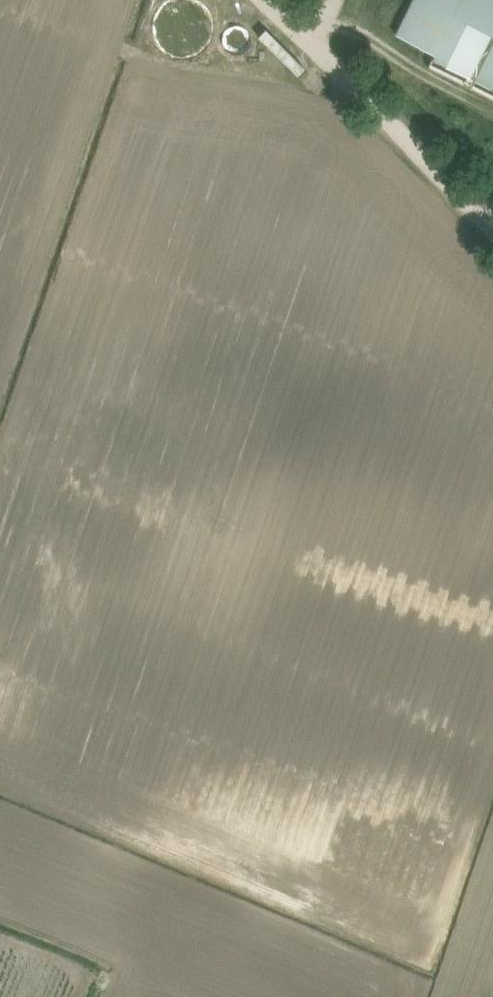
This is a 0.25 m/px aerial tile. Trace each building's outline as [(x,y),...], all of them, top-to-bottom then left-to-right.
[(492,90),(492,0),(413,0),(393,40),(492,90)] [(236,34),(239,48),(253,45),(251,32),(236,34)]
